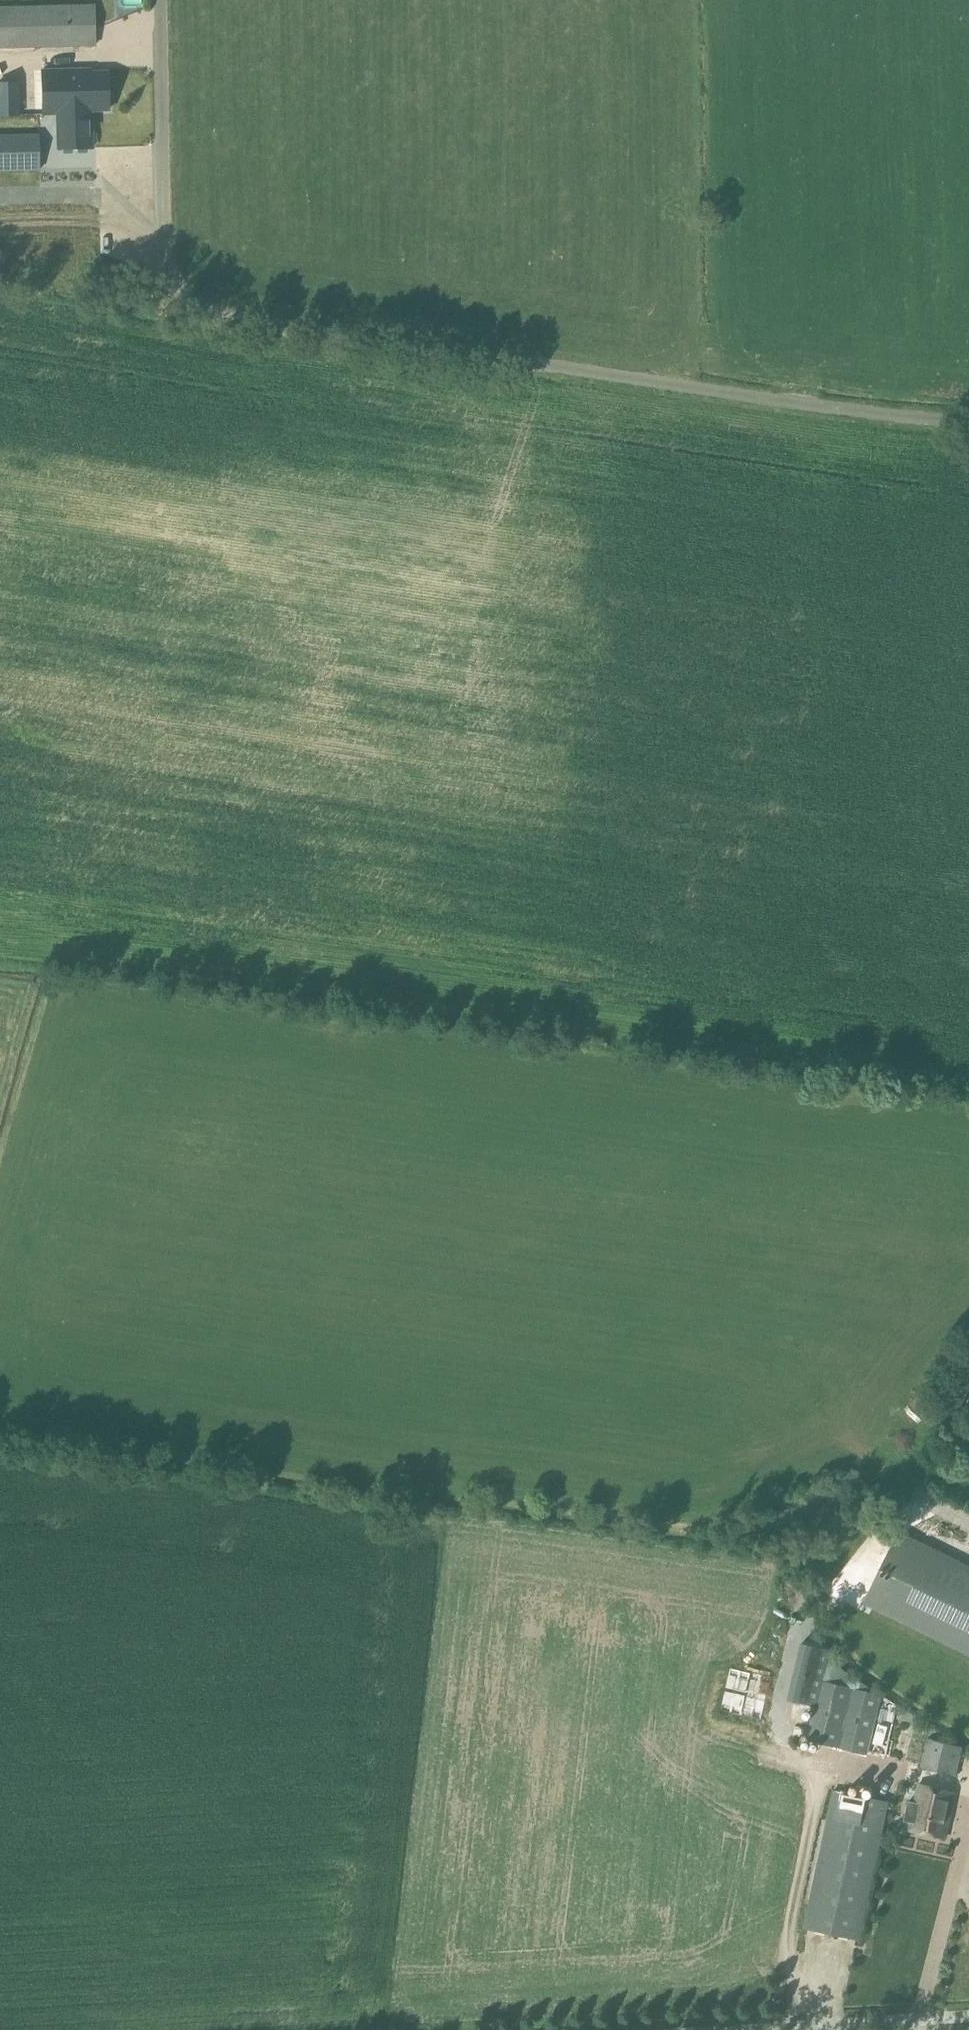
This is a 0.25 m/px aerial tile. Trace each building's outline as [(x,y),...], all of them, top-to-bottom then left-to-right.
[(89,47),(88,3),(31,5),(31,0),(13,0),(13,5),(0,6),(0,49),(89,47)] [(43,114),(57,113),(58,148),(93,148),(92,110),(109,109),(108,71),(80,72),(80,70),(41,71),(43,114)] [(21,116),(20,81),(0,82),(0,116),(21,116)] [(48,170),(48,132),(0,133),(0,171),(48,170)] [(899,1534),(865,1603),(968,1655),(968,1569),(899,1534)] [(802,1643),(789,1699),(814,1705),(806,1739),(869,1755),(883,1695),(881,1695),(881,1694),(845,1670),(827,1649),(802,1643)] [(881,1753),(914,1759),(923,1710),(890,1704),(881,1753)] [(959,1777),(966,1747),(927,1738),(920,1767),(959,1777)] [(957,1792),(920,1784),(915,1803),(909,1801),(904,1821),(912,1822),(910,1830),(946,1837),(957,1792)] [(890,1802),(833,1790),(804,1928),(861,1940),(890,1802)]
